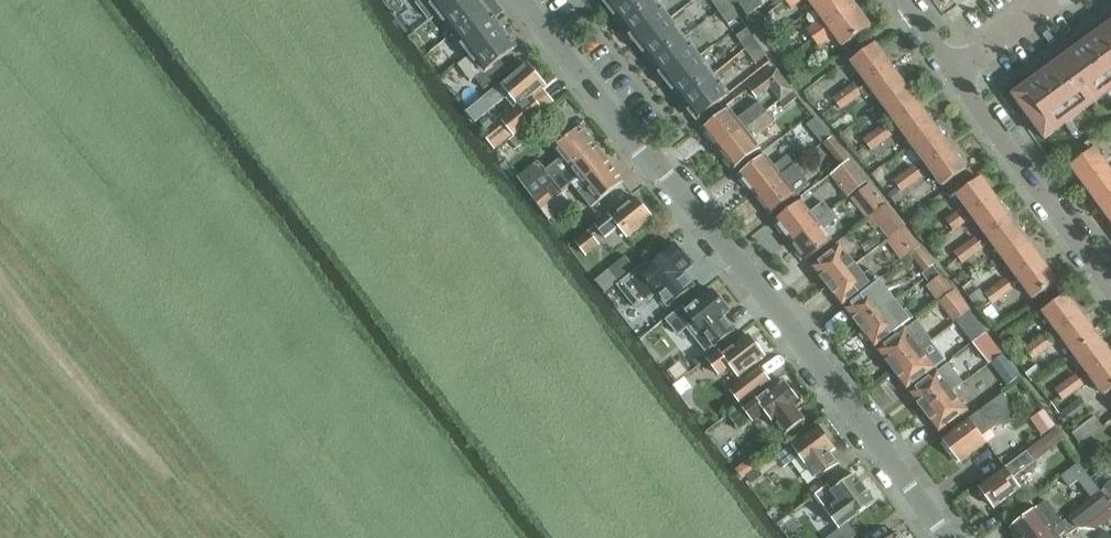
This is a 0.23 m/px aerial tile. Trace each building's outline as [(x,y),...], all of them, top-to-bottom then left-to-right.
[(430,19),(455,0),(415,0),(430,19)] [(454,33),(495,1),(494,0),(455,0),(430,19),(431,20),(439,13),(454,33)] [(621,27),(655,0),(616,0),(608,6),(622,24),(620,26),(621,27)] [(638,44),(670,18),(656,0),(655,0),(621,27),(621,28),(624,26),(638,44)] [(719,11),(730,3),(728,0),(711,0),(719,11)] [(773,8),(779,17),(802,0),(784,0),(773,8)] [(814,38),(857,7),(851,0),(826,0),(815,7),(824,18),(808,30),(814,38)] [(454,33),(469,52),(502,27),(493,15),(503,8),(502,6),(500,8),(495,1),(454,33)] [(730,3),(719,11),(728,25),(729,24),(727,22),(737,15),(739,17),(740,17),(730,3)] [(857,7),(814,38),(820,46),(836,35),(844,46),(871,27),(857,7)] [(649,63),(650,64),(685,37),(670,18),(638,44),(652,62),(649,63)] [(1012,95),(1045,140),(1110,91),(1110,23),(1012,95)] [(502,27),(469,52),(483,71),(475,77),(484,89),(509,70),(500,60),(517,47),(502,27)] [(736,36),(746,50),(757,42),(748,28),(747,28),(749,31),(739,38),(737,36),(736,36)] [(653,63),(667,81),(700,56),(685,37),(650,64),(651,65),(653,63)] [(757,42),(746,50),(756,64),(756,63),(754,61),(765,54),(766,56),(767,56),(757,42)] [(852,61),(867,82),(891,65),(875,44),(852,61)] [(679,101),(679,102),(714,75),(700,56),(667,81),(681,99),(679,101)] [(476,122),(510,94),(521,107),(504,121),(515,135),(544,111),(532,97),(546,85),(529,64),(504,85),(501,83),(467,111),(476,122)] [(875,93),(883,103),(906,86),(891,65),(867,82),(859,88),(855,83),(844,91),(853,103),(863,95),(867,99),(875,93)] [(777,69),(751,89),(758,98),(771,88),(781,101),(794,91),(777,69)] [(714,75),(679,102),(680,103),(682,101),(697,120),(729,94),(714,75)] [(883,103),(898,124),(921,107),(906,86),(883,103)] [(833,99),(842,111),(853,103),(844,91),(833,99)] [(704,129),(720,149),(768,111),(760,101),(737,119),(729,109),(704,129)] [(898,124),(913,144),(936,127),(921,107),(898,124)] [(768,111),(720,149),(735,168),(760,149),(753,139),(775,121),(768,111)] [(807,125),(821,143),(830,136),(816,118),(807,125)] [(883,124),(874,131),(883,143),(893,136),(883,124)] [(545,170),(554,181),(596,147),(580,127),(555,148),(562,157),(545,170)] [(913,144),(928,165),(952,148),(936,127),(913,144)] [(883,143),(874,131),(865,139),(874,150),(883,143)] [(832,137),(824,144),(841,167),(850,160),(832,137)] [(554,181),(533,198),(541,208),(550,220),(572,202),(563,190),(579,178),(586,186),(579,192),(592,207),(624,181),(596,147),(554,181)] [(952,148),(928,165),(944,186),(967,169),(952,148)] [(1110,170),(1110,169),(1110,156),(1104,161),(1095,149),(1072,166),(1087,187),(1110,170)] [(740,175),(756,195),(794,165),(788,157),(774,167),(765,156),(740,175)] [(841,167),(831,175),(849,197),(868,182),(850,160),(841,167)] [(554,181),(545,170),(538,161),(518,177),(533,198),(554,181)] [(794,165),(756,195),(771,214),(796,195),(787,183),(801,173),(794,165)] [(916,166),(905,173),(913,184),(923,177),(916,166)] [(1102,208),(1110,201),(1110,171),(1110,170),(1087,187),(1102,208)] [(913,184),(905,173),(895,180),(903,191),(913,184)] [(958,194),(973,215),(997,198),(981,177),(958,194)] [(870,183),(851,198),(868,220),(887,204),(870,183)] [(596,226),(606,238),(620,227),(628,237),(653,217),(637,198),(613,217),(611,214),(596,226)] [(973,215),(989,236),(1012,219),(997,198),(973,215)] [(1102,208),(1110,220),(1110,201),(1102,208)] [(776,221),(792,241),(830,211),(824,203),(810,213),(801,202),(776,221)] [(887,204),(867,220),(885,242),(887,240),(905,226),(887,204)] [(830,211),(792,241),(807,261),(832,241),(823,229),(837,219),(831,212),(830,211)] [(957,212),(947,220),(954,231),(965,222),(957,212)] [(989,236),(1004,257),(1027,240),(1012,219),(989,236)] [(887,240),(903,260),(921,246),(905,226),(887,240)] [(578,245),(586,254),(600,244),(592,234),(578,245)] [(975,238),(965,245),(973,256),(983,249),(975,238)] [(1004,257),(1019,278),(1043,261),(1027,240),(1004,257)] [(693,266),(675,244),(649,265),(647,262),(631,275),(650,299),(658,293),(669,306),(694,286),(684,272),(693,266)] [(827,283),(829,285),(855,264),(840,245),(814,266),(821,275),(820,278),(824,283),(827,283)] [(973,256),(965,245),(955,252),(963,264),(973,256)] [(921,247),(911,254),(924,272),(934,265),(921,247)] [(608,270),(618,282),(636,268),(626,256),(608,270)] [(1043,261),(1019,278),(1034,299),(1058,282),(1043,261)] [(855,264),(829,285),(830,288),(830,290),(834,295),(837,296),(844,305),(870,284),(855,264)] [(927,287),(937,300),(952,289),(942,276),(927,287)] [(1005,277),(995,285),(1005,297),(1015,289),(1005,277)] [(860,325),(861,327),(897,299),(882,280),(846,308),(853,317),(853,320),(857,325),(860,325)] [(1005,297),(995,285),(985,293),(995,305),(1005,297)] [(939,303),(952,322),(971,309),(958,289),(939,303)] [(683,306),(666,319),(679,335),(695,321),(715,346),(734,330),(723,317),(730,311),(713,290),(687,311),(683,306)] [(1044,311),(1059,332),(1082,315),(1067,294),(1044,311)] [(897,299),(861,327),(863,329),(863,332),(866,337),(869,338),(876,346),(912,318),(897,299)] [(971,312),(957,322),(972,343),(973,342),(986,333),(986,332),(971,312)] [(1059,332),(1074,353),(1098,336),(1082,315),(1059,332)] [(892,367),(894,369),(932,340),(917,321),(879,350),(886,359),(885,362),(889,367),(892,367)] [(973,342),(990,364),(1002,354),(986,333),(973,342)] [(1045,333),(1035,340),(1045,352),(1054,344),(1045,333)] [(708,360),(719,375),(731,366),(739,377),(766,356),(749,335),(723,355),(720,351),(708,360)] [(1090,374),(1110,359),(1110,354),(1098,336),(1074,353),(1090,374)] [(932,340),(894,369),(895,371),(895,374),(899,379),(902,380),(908,388),(946,360),(932,340)] [(1045,352),(1035,340),(1026,348),(1035,359),(1045,352)] [(1090,374),(1105,395),(1110,391),(1110,359),(1090,374)] [(925,411),(953,391),(964,382),(949,363),(911,392),(918,401),(917,404),(921,409),(924,409),(925,411)] [(730,390),(741,404),(771,380),(760,366),(730,390)] [(1076,374),(1066,382),(1075,394),(1085,386),(1076,374)] [(774,422),(775,421),(786,434),(805,419),(795,406),(800,401),(784,380),(758,400),(755,397),(730,416),(739,429),(764,409),(774,422)] [(1075,394),(1066,382),(1056,389),(1065,401),(1075,394)] [(953,391),(925,411),(927,414),(927,417),(931,421),(933,422),(940,431),(967,410),(953,391)] [(943,439),(961,462),(987,442),(983,436),(996,426),(1010,424),(1008,399),(1003,394),(943,439)] [(1061,414),(1069,425),(1090,409),(1082,398),(1061,414)] [(764,475),(780,463),(783,468),(800,455),(809,468),(810,467),(818,478),(839,463),(831,452),(836,448),(819,426),(793,445),(791,442),(757,467),(764,475)] [(995,508),(1022,488),(1014,477),(1051,450),(1066,439),(1058,427),(1043,439),(979,487),(995,508)] [(1061,476),(1070,487),(1078,480),(1092,498),(1101,491),(1079,463),(1061,476)] [(816,496),(840,528),(875,502),(855,474),(833,491),(829,486),(816,496)] [(1078,528),(1094,530),(1110,517),(1110,505),(1101,492),(1069,517),(1078,528)] [(1062,521),(1047,501),(1011,528),(1014,532),(1013,535),(1015,537),(1040,537),(1062,521)] [(1040,537),(1060,537),(1059,536),(1068,529),(1062,521),(1040,537)]
